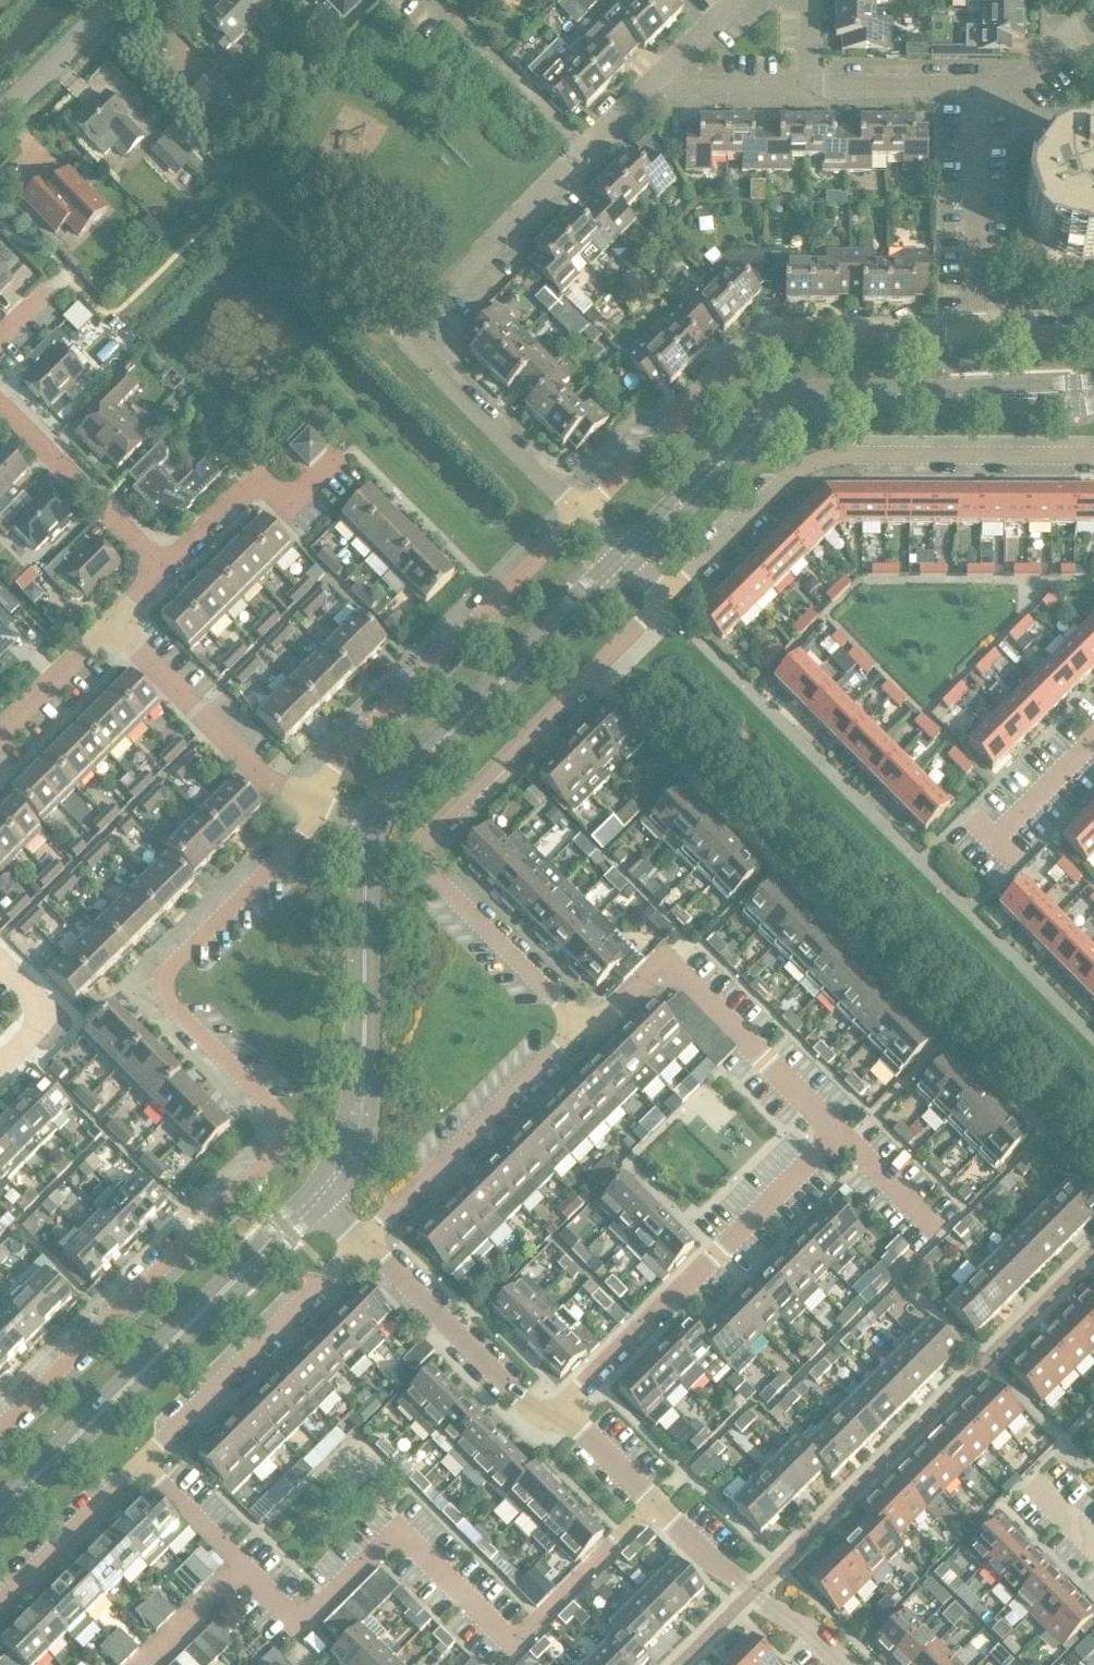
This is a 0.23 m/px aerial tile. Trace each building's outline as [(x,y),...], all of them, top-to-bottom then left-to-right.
[(265,12),(270,8),(262,0),(226,0),(219,8),(217,6),(203,20),(219,37),(212,44),(222,54),(230,46),(229,45),(239,34),(242,37),(253,25),(264,37),(277,24),(265,12)] [(344,19),(362,0),(325,0),(344,19)] [(493,11),(504,0),(482,0),(493,11)] [(566,17),(577,6),(570,0),(563,0),(556,7),(566,17)] [(636,5),(663,32),(682,13),(678,8),(686,0),(641,0),(636,5)] [(874,13),(874,0),(836,0),(836,13),(874,13)] [(968,13),(980,13),(1024,13),(1024,0),(968,0),(968,13)] [(616,6),(598,25),(629,56),(639,46),(644,51),(663,32),(636,5),(625,16),(616,6)] [(874,13),(836,13),(836,39),(841,39),(841,54),(887,54),(887,28),(874,28),(874,13)] [(992,53),(1000,53),(1011,53),(1011,40),(1024,40),(1024,13),(980,13),(980,29),(966,29),(966,54),(978,54),(992,53)] [(581,45),(570,55),(605,90),(624,70),(620,66),(629,56),(598,25),(579,44),(581,45)] [(905,46),(905,60),(928,60),(928,47),(905,46)] [(558,64),(539,84),(571,115),(581,104),(586,109),(605,90),(570,55),(560,66),(558,64)] [(193,94),(209,112),(231,136),(252,117),(229,93),(213,76),(193,94)] [(87,110),(73,124),(95,147),(104,155),(113,147),(124,158),(143,139),(124,119),(126,118),(105,96),(89,111),(87,110)] [(847,173),(847,127),(833,127),(833,122),(825,122),(825,116),(810,116),(810,122),(806,122),(806,159),(822,159),(822,173),(847,173)] [(685,173),(711,173),(711,159),(726,159),(726,122),(699,122),(699,127),(685,127),(685,173)] [(766,173),(766,127),(753,127),(753,122),(726,122),(726,159),(741,159),(741,173),(766,173)] [(790,159),(806,159),(806,122),(780,122),(780,127),(766,127),(766,173),(790,173),(790,159)] [(870,160),(887,160),(887,122),(860,123),(860,127),(847,127),(847,173),(870,173),(870,160)] [(887,122),(887,160),(901,160),(901,173),(927,173),(927,128),(914,128),(914,122),(887,122)] [(1029,211),(1037,235),(1049,248),(1054,251),(1059,254),(1064,256),(1070,258),(1076,258),(1082,259),(1093,256),(1093,144),(1091,141),(1086,141),(1079,134),(1062,134),(1043,143),(1048,154),(1028,181),(1025,200),(1029,211)] [(610,174),(637,201),(647,190),(657,200),(675,182),(658,165),(666,158),(647,138),(638,147),(645,155),(637,163),(629,156),(610,174)] [(150,152),(174,177),(188,164),(164,139),(150,152)] [(223,160),(215,167),(224,177),(232,169),(223,160)] [(34,189),(22,201),(55,235),(56,234),(51,229),(59,222),(61,223),(65,224),(79,238),(106,211),(68,173),(51,189),(43,180),(34,189)] [(626,212),(637,201),(610,174),(592,193),(596,198),(587,207),(618,238),(635,222),(626,212)] [(572,212),(553,231),(580,258),(590,268),(600,256),(618,238),(587,207),(577,217),(572,212)] [(569,269),(580,258),(553,231),(535,250),(539,255),(529,265),(560,296),(578,278),(569,269)] [(773,298),(773,254),(731,254),(717,267),(726,276),(715,287),(742,314),(760,296),(756,292),(761,286),(772,286),(772,298),(773,298)] [(811,305),(811,267),(797,267),(797,254),(773,254),(773,298),(785,298),(785,305),(811,305)] [(850,298),(850,255),(827,254),(827,268),(811,267),(811,305),(837,305),(837,298),(850,298)] [(888,305),(888,268),(874,268),(874,255),(850,255),(850,298),(862,298),(862,305),(888,305)] [(888,268),(888,305),(914,305),(914,299),(927,299),(927,255),(902,255),(902,268),(888,268)] [(519,274),(528,284),(537,275),(528,266),(519,274)] [(10,281),(0,271),(0,292),(10,281)] [(679,305),(711,337),(719,328),(724,332),(742,314),(715,287),(706,278),(679,305)] [(562,299),(549,286),(535,300),(548,313),(562,299)] [(618,286),(612,292),(617,298),(623,291),(618,286)] [(575,340),(587,327),(561,301),(548,314),(575,340)] [(72,309),(63,319),(78,334),(92,320),(77,305),(72,309)] [(702,346),(711,337),(679,305),(662,321),(671,330),(661,341),(688,368),(706,350),(702,346)] [(488,372),(514,346),(523,337),(511,325),(495,309),(465,340),(474,349),(469,353),(488,372)] [(599,318),(590,309),(582,318),(591,327),(599,318)] [(83,373),(63,353),(71,345),(57,332),(35,354),(44,363),(23,384),(48,409),(83,373)] [(520,396),(551,365),(534,348),(523,337),(514,346),(488,372),(507,391),(511,387),(520,396)] [(669,386),(688,368),(661,341),(651,351),(641,342),(624,359),(656,391),(665,382),(669,386)] [(544,428),(570,402),(558,391),(567,381),(551,365),(520,396),(529,404),(525,409),(544,428)] [(115,411),(126,400),(137,388),(121,372),(85,409),(94,418),(76,436),(90,450),(94,446),(117,469),(145,441),(115,411)] [(570,402),(544,428),(563,447),(567,442),(576,451),(607,420),(589,403),(580,412),(570,402)] [(328,451),(310,432),(292,450),(310,468),(328,451)] [(167,461),(167,453),(160,445),(128,477),(137,486),(132,492),(168,529),(230,467),(215,452),(178,489),(159,469),(167,461)] [(12,505),(3,496),(26,473),(5,452),(0,456),(0,518),(12,505)] [(356,538),(385,509),(368,492),(339,521),(356,538)] [(838,527),(861,527),(861,493),(860,493),(860,495),(824,495),(838,527)] [(885,527),(885,493),(861,493),(861,527),(885,527)] [(909,527),(909,493),(885,493),(885,527),(909,527)] [(933,527),(933,493),(909,493),(909,527),(933,527)] [(957,527),(956,493),(933,493),(933,527),(957,527)] [(980,527),(980,493),(956,493),(957,527),(980,527)] [(1004,527),(1004,493),(980,493),(980,527),(1004,527)] [(1028,527),(1028,493),(1004,493),(1004,527),(1028,527)] [(1052,527),(1052,493),(1028,493),(1028,527),(1052,527)] [(1075,527),(1075,493),(1052,493),(1052,527),(1075,527)] [(1075,527),(1093,527),(1093,493),(1075,493),(1075,527)] [(0,518),(0,531),(6,537),(13,530),(34,551),(47,539),(50,543),(69,524),(65,520),(69,516),(47,494),(31,510),(19,498),(12,505),(0,518)] [(821,543),(838,527),(824,495),(800,518),(799,517),(797,519),(821,543)] [(373,555),(402,526),(385,509),(356,538),(373,555)] [(804,560),(821,543),(797,519),(780,536),(804,560)] [(246,537),(276,566),(293,549),(263,520),(246,537)] [(389,572),(419,543),(402,526),(373,555),(389,572)] [(788,577),(804,560),(780,536),(763,552),(788,577)] [(259,583),(276,566),(246,537),(229,554),(259,583)] [(48,569),(43,574),(53,583),(71,601),(76,602),(81,601),(85,597),(86,598),(119,566),(94,541),(74,561),(65,552),(48,569)] [(406,589),(436,560),(419,543),(389,572),(406,589)] [(327,568),(335,561),(325,551),(318,559),(327,568)] [(771,593),(788,577),(763,552),(747,569),(771,593)] [(242,600),(259,583),(229,554),(212,571),(242,600)] [(436,560),(406,589),(423,606),(453,577),(436,560)] [(335,561),(327,568),(337,578),(344,570),(335,561)] [(28,568),(13,583),(24,593),(26,591),(33,584),(39,578),(28,568)] [(754,610),(771,593),(747,569),(730,585),(754,610)] [(871,577),(884,577),(884,569),(871,569),(871,577)] [(884,569),(884,577),(897,577),(897,569),(884,569)] [(919,577),(932,577),(932,569),(919,569),(919,577)] [(932,569),(932,577),(945,577),(945,569),(932,569)] [(966,577),(979,577),(979,569),(966,569),(966,577)] [(979,569),(979,577),(992,577),(992,569),(979,569)] [(1013,577),(1026,577),(1026,569),(1013,569),(1013,577)] [(1026,569),(1026,577),(1039,577),(1039,569),(1026,569)] [(1060,569),(1060,577),(1073,577),(1073,569),(1060,569)] [(1085,569),(1073,569),(1073,577),(1085,577),(1085,569)] [(225,617),(242,600),(212,571),(195,588),(225,617)] [(811,577),(802,585),(810,594),(819,586),(811,577)] [(295,589),(305,598),(314,588),(305,579),(295,589)] [(835,588),(841,595),(851,585),(844,579),(835,588)] [(360,602),(368,594),(358,585),(351,592),(360,602)] [(738,626),(754,610),(730,585),(714,602),(738,626)] [(208,634),(225,617),(195,588),(178,605),(208,634)] [(832,604),(841,595),(835,588),(826,598),(832,604)] [(296,608),(305,598),(295,589),(286,598),(296,608)] [(0,591),(0,608),(9,617),(18,609),(0,591)] [(309,602),(318,611),(327,602),(319,593),(309,602)] [(368,594),(360,602),(370,611),(377,604),(368,594)] [(1051,596),(1042,605),(1048,611),(1057,602),(1051,596)] [(308,620),(318,611),(309,602),(299,611),(308,620)] [(721,643),(738,626),(714,602),(697,619),(721,643)] [(191,651),(208,634),(178,605),(161,622),(191,651)] [(261,621),(271,631),(280,621),(270,612),(261,621)] [(802,622),(808,628),(817,619),(811,612),(802,622)] [(10,623),(0,613),(0,633),(10,623)] [(339,631),(368,660),(385,643),(356,614),(339,631)] [(392,618),(384,626),(394,635),(402,628),(392,618)] [(1018,629),(1024,635),(1033,626),(1027,620),(1018,629)] [(262,640),(271,631),(261,621),(252,631),(262,640)] [(799,637),(808,628),(802,622),(793,631),(799,637)] [(275,635),(285,644),(294,635),(285,626),(275,635)] [(1015,645),(1024,635),(1018,629),(1009,638),(1015,645)] [(1093,669),(1093,637),(1086,630),(1070,646),(1093,670),(1093,669)] [(351,677),(368,660),(339,631),(322,648),(351,677)] [(11,647),(0,635),(0,658),(11,647)] [(275,654),(285,644),(275,635),(266,645),(275,654)] [(832,658),(841,649),(847,644),(838,635),(832,640),(830,639),(821,647),(832,658)] [(809,639),(799,649),(804,655),(814,645),(809,639)] [(228,655),(238,664),(248,654),(238,645),(228,655)] [(768,655),(775,661),(784,652),(778,646),(768,655)] [(1076,687),(1093,670),(1070,646),(1053,663),(1076,687)] [(334,694),(351,677),(322,648),(305,665),(334,694)] [(848,674),(857,666),(863,660),(855,652),(849,657),(841,649),(832,658),(848,674)] [(985,663),(991,669),(1000,660),(994,653),(985,663)] [(229,674),(238,664),(228,655),(219,665),(229,674)] [(765,670),(775,661),(768,655),(759,664),(765,670)] [(790,698),(815,674),(798,657),(774,681),(790,698)] [(242,669),(252,678),(261,668),(252,659),(242,669)] [(863,660),(857,666),(867,676),(873,670),(863,660)] [(982,678),(991,669),(985,663),(976,672),(982,678)] [(1059,704),(1076,687),(1053,663),(1036,680),(1059,704)] [(318,711),(334,694),(305,665),(288,682),(318,711)] [(242,688),(252,678),(242,669),(233,678),(242,688)] [(807,715),(832,691),(815,674),(790,698),(807,715)] [(113,693),(143,723),(160,706),(130,676),(113,693)] [(1042,721),(1059,704),(1036,680),(1019,697),(1042,721)] [(301,729),(318,711),(288,682),(271,699),(301,729)] [(891,700),(897,694),(888,685),(882,691),(891,700)] [(952,696),(958,702),(967,693),(961,687),(952,696)] [(824,732),(848,708),(832,691),(807,715),(824,732)] [(126,740),(143,723),(113,693),(97,710),(126,740)] [(897,694),(891,700),(900,710),(906,704),(897,694)] [(948,711),(958,702),(952,696),(942,705),(948,711)] [(1026,737),(1042,721),(1019,697),(1002,714),(1026,737)] [(284,745),(301,729),(271,699),(254,716),(284,745)] [(584,720),(624,760),(628,756),(632,756),(638,750),(638,746),(641,743),(638,740),(639,739),(635,736),(626,727),(629,725),(620,717),(618,719),(607,708),(595,720),(589,714),(584,720)] [(841,749),(865,725),(848,708),(824,732),(841,749)] [(109,756),(126,740),(97,710),(80,727),(109,756)] [(1009,754),(1026,737),(1002,714),(985,731),(1009,754)] [(924,734),(930,728),(921,719),(915,725),(924,734)] [(624,760),(584,720),(579,725),(584,731),(573,743),(601,770),(615,756),(619,760),(621,758),(624,760)] [(857,766),(882,742),(865,725),(841,749),(857,766)] [(92,773),(109,756),(80,727),(63,744),(92,773)] [(930,728),(924,734),(933,743),(939,737),(930,728)] [(992,771),(1009,754),(985,731),(968,748),(992,771)] [(179,741),(170,750),(177,757),(186,748),(179,741)] [(874,783),(899,759),(882,742),(857,766),(874,783)] [(557,747),(550,754),(590,794),(591,794),(592,795),(610,778),(601,769),(601,770),(573,743),(562,753),(557,747)] [(75,790),(92,773),(63,744),(46,761),(75,790)] [(160,760),(167,767),(177,757),(170,750),(160,760)] [(957,768),(963,761),(954,752),(948,758),(957,768)] [(193,754),(183,764),(191,771),(200,762),(193,754)] [(587,798),(590,794),(550,754),(545,758),(551,764),(538,777),(566,804),(566,805),(570,809),(570,808),(574,811),(577,808),(581,808),(587,802),(587,798)] [(891,800),(915,776),(899,759),(874,783),(891,800)] [(59,807),(75,790),(46,761),(29,777),(59,807)] [(963,761),(957,768),(966,777),(972,771),(963,761)] [(183,764),(173,774),(181,781),(191,771),(183,764)] [(136,784),(144,791),(153,782),(146,774),(136,784)] [(650,787),(658,795),(669,784),(661,776),(650,787)] [(908,817),(932,793),(915,776),(891,800),(908,817)] [(42,824),(59,807),(29,777),(12,794),(42,824)] [(215,797),(244,826),(261,809),(232,779),(215,797)] [(134,801),(144,791),(136,784),(127,793),(134,801)] [(150,797),(158,806),(168,796),(159,788),(150,797)] [(533,788),(523,799),(535,811),(545,801),(533,788)] [(650,815),(640,825),(659,844),(662,841),(669,835),(668,835),(696,807),(680,791),(653,818),(650,815)] [(634,803),(642,811),(652,800),(645,792),(634,803)] [(932,793),(908,817),(924,834),(949,810),(932,793)] [(148,815),(158,806),(150,797),(140,807),(148,815)] [(227,843),(244,826),(215,797),(198,814),(227,843)] [(24,850),(41,833),(11,803),(0,815),(0,826),(24,850)] [(631,803),(614,820),(614,821),(623,829),(640,813),(631,803)] [(103,817),(110,824),(120,815),(112,807),(103,817)] [(669,835),(662,841),(678,857),(684,851),(712,823),(696,807),(668,835),(669,835)] [(1079,824),(1093,840),(1093,809),(1079,824)] [(553,810),(545,818),(555,828),(556,826),(563,820),(553,810)] [(210,860),(227,843),(198,814),(181,831),(210,860)] [(101,834),(110,824),(103,817),(93,826),(101,834)] [(624,830),(623,829),(614,821),(614,820),(613,819),(590,840),(601,852),(624,830)] [(127,820),(117,830),(124,837),(134,828),(127,820)] [(684,851),(678,857),(694,872),(696,870),(700,866),(700,867),(728,839),(712,823),(684,851)] [(1093,858),(1093,840),(1079,824),(1062,841),(1086,866),(1093,858)] [(472,842),(461,852),(474,864),(468,870),(472,875),(511,837),(509,835),(504,840),(489,825),(480,834),(478,831),(470,840),(472,842)] [(24,850),(0,826),(0,860),(7,867),(24,850)] [(555,828),(549,833),(556,840),(563,833),(556,826),(555,828)] [(194,877),(210,860),(181,831),(164,848),(194,877)] [(511,837),(472,875),(479,881),(485,876),(495,886),(532,849),(516,833),(511,838),(511,837)] [(579,837),(573,843),(579,849),(585,843),(579,837)] [(700,866),(696,870),(697,870),(713,886),(716,883),(744,855),(728,839),(700,867),(700,866)] [(79,841),(69,851),(76,858),(86,849),(79,841)] [(93,854),(102,862),(112,852),(103,844),(93,854)] [(532,849),(495,886),(507,898),(501,904),(506,909),(549,866),(532,849)] [(620,850),(613,858),(620,865),(627,858),(620,850)] [(92,872),(102,862),(93,854),(83,864),(92,872)] [(596,854),(590,861),(597,868),(604,862),(596,854)] [(744,855),(716,883),(732,899),(760,871),(744,855)] [(147,874),(176,903),(193,887),(164,857),(147,874)] [(1065,876),(1072,870),(1063,861),(1056,867),(1065,876)] [(47,872),(54,880),(64,870),(56,863),(47,872)] [(549,866),(506,909),(513,915),(518,909),(529,920),(557,893),(566,883),(549,866)] [(1072,870),(1065,876),(1074,885),(1081,879),(1072,870)] [(613,871),(604,880),(613,888),(622,879),(613,871)] [(45,889),(54,880),(47,872),(37,882),(45,889)] [(159,920),(176,903),(147,874),(130,891),(159,920)] [(645,890),(652,883),(645,875),(638,883),(645,890)] [(60,887),(68,895),(78,886),(70,877),(60,887)] [(557,893),(529,920),(540,931),(534,937),(540,943),(578,905),(583,900),(566,883),(557,893)] [(652,883),(645,890),(653,897),(660,890),(652,883)] [(757,931),(788,900),(773,884),(745,912),(745,913),(742,916),(757,931)] [(1015,926),(1040,901),(1023,884),(998,909),(1015,926)] [(58,905),(68,895),(60,887),(50,897),(58,905)] [(630,888),(623,895),(629,900),(635,894),(630,888)] [(142,937),(159,920),(130,891),(113,908),(142,937)] [(12,907),(20,914),(29,905),(22,897),(12,907)] [(578,905),(540,943),(546,948),(551,943),(563,954),(591,927),(599,917),(583,900),(578,905)] [(776,944),(804,916),(788,900),(757,931),(758,933),(762,929),(776,944)] [(1032,943),(1056,918),(1040,901),(1015,926),(1032,943)] [(655,914),(645,904),(637,912),(647,922),(655,914)] [(677,922),(684,915),(676,906),(669,914),(677,922)] [(10,924),(20,914),(12,907),(3,916),(10,924)] [(125,954),(142,937),(113,908),(96,925),(125,954)] [(26,921),(34,928),(43,919),(36,911),(26,921)] [(684,915),(677,922),(684,929),(692,922),(684,915)] [(788,964),(820,932),(804,916),(776,944),(777,944),(774,948),(789,963),(788,964)] [(591,927),(563,954),(573,964),(567,971),(574,977),(612,939),(617,934),(600,917),(599,917),(591,927)] [(1048,959),(1073,935),(1056,918),(1032,943),(1048,959)] [(24,937),(34,928),(26,921),(17,930),(24,937)] [(108,971),(125,954),(96,925),(79,942),(108,971)] [(808,976),(836,948),(820,932),(788,964),(803,980),(808,975),(808,976)] [(612,939),(574,977),(580,982),(585,977),(597,988),(607,978),(612,973),(623,984),(645,962),(617,934),(612,939)] [(1065,976),(1090,952),(1073,935),(1048,959),(1065,976)] [(92,988),(108,971),(79,942),(62,958),(92,988)] [(731,945),(718,957),(725,964),(732,956),(733,957),(738,952),(731,945)] [(824,992),(852,964),(836,948),(808,976),(824,992)] [(1093,982),(1093,956),(1090,952),(1065,976),(1082,993),(1093,982)] [(725,964),(733,972),(741,965),(733,957),(732,956),(725,964)] [(75,1005),(92,988),(62,958),(45,975),(75,1005)] [(840,1008),(868,980),(852,964),(824,992),(840,1008)] [(757,996),(764,988),(756,980),(749,988),(757,996)] [(856,1024),(884,996),(868,980),(840,1008),(856,1024)] [(1082,993),(1093,1005),(1093,982),(1082,993)] [(764,988),(757,996),(764,1003),(771,995),(764,988)] [(680,994),(660,1013),(670,1023),(689,1003),(680,994)] [(872,1040),(900,1012),(884,996),(856,1024),(872,1040)] [(689,1003),(670,1023),(679,1032),(698,1013),(689,1003)] [(630,1017),(668,1054),(676,1063),(693,1046),(688,1042),(680,1033),(679,1032),(670,1023),(660,1013),(653,1006),(640,1018),(635,1013),(630,1017)] [(98,1056),(128,1027),(111,1010),(81,1040),(98,1056)] [(788,1027),(796,1020),(788,1012),(781,1019),(788,1027)] [(888,1056),(915,1028),(900,1012),(872,1040),(887,1055),(888,1056)] [(679,1032),(680,1033),(688,1042),(708,1022),(698,1013),(679,1032)] [(619,1040),(646,1067),(646,1068),(658,1080),(676,1063),(668,1054),(630,1017),(624,1023),(630,1029),(619,1040)] [(796,1020),(788,1027),(796,1034),(803,1027),(796,1020)] [(688,1042),(693,1046),(698,1051),(717,1032),(708,1022),(688,1042)] [(115,1073),(145,1044),(128,1027),(98,1056),(115,1073)] [(896,1079),(903,1071),(931,1044),(915,1028),(888,1056),(887,1055),(879,1063),(880,1064),(883,1069),(889,1075),(894,1078),(896,1079)] [(707,1060),(726,1041),(717,1032),(698,1051),(707,1060)] [(596,1051),(642,1096),(658,1080),(646,1068),(646,1067),(619,1040),(607,1051),(601,1046),(596,1051)] [(726,1041),(707,1060),(716,1070),(736,1050),(726,1041)] [(132,1090),(162,1060),(145,1044),(115,1073),(132,1090)] [(820,1059),(828,1052),(820,1044),(812,1051),(820,1059)] [(641,1096),(642,1096),(596,1051),(590,1057),(596,1062),(585,1073),(621,1108),(637,1092),(641,1096)] [(828,1052),(820,1059),(827,1066),(835,1059),(828,1052)] [(149,1107),(178,1077),(162,1060),(132,1090),(149,1107)] [(947,1060),(915,1092),(931,1108),(963,1076),(947,1060)] [(50,1071),(59,1080),(66,1073),(57,1064),(50,1071)] [(690,1077),(700,1086),(708,1078),(699,1069),(690,1077)] [(604,1125),(621,1108),(585,1073),(574,1084),(568,1079),(563,1084),(604,1125)] [(852,1091),(859,1084),(851,1076),(844,1083),(852,1091)] [(931,1108),(927,1112),(943,1128),(947,1124),(979,1092),(963,1076),(931,1108)] [(166,1124),(195,1094),(178,1077),(149,1107),(166,1124)] [(26,1100),(51,1125),(68,1108),(43,1083),(26,1100)] [(587,1142),(604,1125),(563,1084),(557,1090),(562,1096),(551,1106),(587,1142)] [(859,1084),(852,1091),(859,1098),(866,1090),(859,1084)] [(84,1106),(91,1098),(81,1089),(74,1096),(84,1106)] [(979,1092),(947,1124),(963,1140),(995,1108),(979,1092)] [(183,1140),(212,1111),(195,1094),(166,1124),(183,1140)] [(91,1098),(84,1106),(93,1115),(101,1108),(91,1098)] [(9,1116),(35,1142),(41,1148),(57,1132),(51,1125),(26,1100),(9,1116)] [(529,1118),(569,1157),(570,1159),(587,1142),(551,1106),(540,1118),(534,1112),(529,1118)] [(995,1108),(963,1140),(979,1156),(1011,1124),(995,1108)] [(656,1110),(646,1120),(656,1130),(666,1119),(656,1110)] [(212,1111),(183,1140),(199,1157),(229,1128),(212,1111)] [(24,1165),(41,1148),(35,1142),(9,1116),(0,1126),(0,1141),(24,1165)] [(517,1140),(554,1176),(554,1175),(552,1174),(569,1157),(529,1118),(524,1123),(529,1128),(517,1140)] [(117,1139),(124,1131),(115,1122),(107,1129),(117,1139)] [(1011,1124),(979,1156),(995,1172),(1027,1140),(1011,1124)] [(900,1139),(907,1132),(900,1125),(893,1132),(900,1139)] [(87,1136),(94,1143),(101,1136),(94,1128),(87,1136)] [(124,1131),(117,1139),(126,1148),(134,1141),(124,1131)] [(907,1132),(900,1139),(908,1147),(916,1140),(907,1132)] [(629,1137),(623,1143),(630,1150),(636,1144),(629,1137)] [(537,1192),(554,1176),(517,1140),(506,1151),(501,1145),(495,1151),(537,1192)] [(24,1165),(0,1141),(0,1174),(1,1175),(1,1176),(7,1182),(24,1165)] [(520,1209),(537,1192),(495,1151),(490,1156),(496,1161),(484,1173),(520,1209)] [(150,1172),(157,1164),(148,1154),(140,1162),(150,1172)] [(609,1156),(606,1160),(612,1166),(618,1160),(615,1156),(609,1156)] [(932,1171),(939,1164),(932,1156),(924,1164),(932,1171)] [(1023,1162),(1030,1169),(1037,1163),(1030,1156),(1023,1162)] [(85,1164),(94,1173),(101,1166),(92,1157),(85,1164)] [(57,1165),(65,1172),(72,1165),(64,1158),(57,1165)] [(1022,1178),(1030,1169),(1023,1162),(1015,1170),(1022,1178)] [(87,1180),(94,1173),(85,1164),(78,1171),(87,1180)] [(157,1164),(150,1172),(160,1181),(167,1174),(157,1164)] [(939,1164),(932,1171),(939,1179),(947,1171),(939,1164)] [(57,1180),(65,1172),(57,1165),(49,1172),(57,1180)] [(500,1221),(504,1225),(520,1209),(484,1173),(473,1184),(468,1178),(461,1185),(499,1222),(500,1221)] [(115,1193),(147,1225),(157,1215),(161,1220),(171,1211),(139,1179),(128,1189),(124,1185),(115,1193)] [(613,1224),(641,1196),(624,1179),(596,1207),(613,1224)] [(1086,1226),(1093,1218),(1093,1201),(1075,1182),(1059,1198),(1086,1226)] [(478,1234),(487,1242),(504,1225),(500,1221),(499,1222),(461,1185),(457,1189),(462,1195),(450,1207),(478,1234)] [(991,1195),(998,1202),(1006,1194),(999,1187),(991,1195)] [(971,1196),(964,1188),(956,1196),(964,1203),(971,1196)] [(147,1225),(115,1193),(115,1194),(111,1190),(92,1208),(101,1217),(132,1249),(140,1240),(136,1236),(147,1225)] [(24,1198),(31,1205),(38,1199),(31,1191),(24,1198)] [(585,1191),(577,1199),(584,1205),(591,1198),(585,1191)] [(47,1202),(56,1211),(64,1203),(55,1194),(47,1202)] [(567,1222),(584,1206),(573,1195),(557,1211),(567,1222)] [(991,1209),(998,1202),(991,1195),(984,1202),(991,1209)] [(624,1248),(658,1213),(641,1196),(613,1224),(614,1225),(607,1231),(624,1248)] [(23,1213),(31,1205),(24,1198),(16,1206),(23,1213)] [(1070,1242),(1086,1226),(1059,1198),(1042,1214),(1070,1242)] [(50,1217),(56,1211),(47,1202),(41,1208),(50,1217)] [(428,1218),(470,1259),(487,1242),(478,1234),(450,1207),(440,1217),(435,1211),(428,1218)] [(819,1224),(847,1252),(863,1235),(854,1226),(857,1224),(848,1215),(846,1218),(836,1207),(819,1224)] [(641,1265),(675,1231),(658,1213),(624,1248),(641,1265)] [(1054,1258),(1070,1242),(1042,1214),(1026,1230),(1054,1258)] [(124,1257),(132,1249),(101,1217),(92,1225),(88,1221),(77,1231),(82,1236),(81,1236),(109,1263),(120,1252),(124,1257)] [(450,1279),(470,1259),(428,1218),(424,1222),(429,1227),(416,1240),(426,1250),(424,1252),(434,1261),(435,1259),(443,1267),(441,1270),(450,1279)] [(959,1227),(966,1234),(973,1226),(966,1219),(959,1227)] [(548,1223),(541,1230),(550,1238),(556,1232),(548,1223)] [(846,1253),(847,1252),(819,1224),(802,1241),(838,1277),(854,1261),(846,1253)] [(959,1241),(966,1234),(959,1227),(951,1234),(959,1241)] [(1038,1274),(1054,1258),(1026,1230),(1010,1246),(1038,1274)] [(675,1231),(641,1265),(661,1285),(668,1278),(665,1275),(673,1267),(675,1269),(685,1259),(683,1257),(692,1248),(675,1231)] [(99,1272),(109,1263),(81,1236),(62,1255),(94,1287),(104,1277),(99,1272)] [(887,1255),(881,1262),(881,1263),(888,1270),(909,1249),(898,1239),(885,1253),(887,1255)] [(533,1240),(526,1248),(533,1255),(540,1247),(533,1240)] [(785,1257),(813,1285),(830,1269),(838,1277),(802,1241),(785,1257)] [(578,1260),(585,1252),(578,1245),(571,1253),(578,1260)] [(1021,1290),(1038,1274),(1010,1246),(994,1262),(1021,1290)] [(926,1259),(934,1266),(942,1257),(935,1250),(926,1259)] [(585,1252),(578,1260),(586,1267),(593,1260),(585,1252)] [(518,1255),(510,1263),(517,1270),(526,1262),(518,1255)] [(769,1274),(803,1308),(819,1292),(813,1285),(785,1257),(769,1274)] [(26,1291),(53,1319),(63,1309),(67,1314),(77,1304),(49,1277),(55,1270),(42,1258),(17,1284),(25,1292),(26,1291)] [(564,1273),(572,1266),(565,1258),(557,1266),(564,1273)] [(927,1273),(934,1266),(926,1259),(920,1265),(927,1273)] [(1005,1306),(1021,1290),(994,1262),(977,1278),(1005,1306)] [(876,1281),(883,1289),(891,1281),(888,1270),(881,1263),(871,1274),(877,1280),(876,1281)] [(572,1266),(564,1273),(572,1281),(579,1273),(572,1266)] [(802,1309),(803,1308),(769,1274),(752,1291),(789,1328),(805,1312),(802,1309)] [(509,1329),(543,1294),(526,1277),(491,1312),(509,1329)] [(1083,1288),(1093,1299),(1093,1277),(1083,1288)] [(612,1294),(620,1286),(612,1278),(604,1286),(612,1294)] [(989,1322),(1005,1306),(977,1278),(961,1294),(989,1322)] [(875,1297),(883,1289),(876,1281),(868,1290),(875,1297)] [(476,1283),(465,1294),(466,1295),(474,1302),(475,1303),(485,1292),(476,1283)] [(620,1286),(612,1294),(619,1301),(626,1293),(620,1286)] [(1083,1288),(1067,1304),(1093,1332),(1093,1299),(1083,1288)] [(42,1329),(53,1319),(26,1291),(25,1292),(7,1310),(39,1342),(47,1334),(42,1329)] [(342,1304),(383,1345),(385,1343),(378,1336),(394,1319),(385,1310),(387,1308),(378,1299),(376,1301),(366,1291),(353,1304),(348,1298),(342,1304)] [(789,1328),(752,1291),(735,1307),(763,1335),(780,1319),(789,1328)] [(599,1307),(606,1300),(598,1292),(591,1299),(599,1307)] [(526,1346),(561,1311),(543,1294),(509,1329),(526,1346)] [(973,1338),(989,1322),(961,1294),(945,1310),(973,1338)] [(606,1300),(599,1307),(605,1314),(613,1306),(606,1300)] [(879,1306),(887,1313),(893,1307),(886,1300),(879,1306)] [(368,1361),(383,1345),(342,1304),(336,1309),(342,1315),(332,1325),(366,1359),(368,1361)] [(1093,1343),(1093,1332),(1067,1304),(1051,1320),(1084,1353),(1093,1343)] [(878,1322),(887,1313),(879,1306),(871,1315),(878,1322)] [(746,1352),(763,1335),(735,1307),(718,1324),(746,1352)] [(543,1363),(580,1326),(563,1309),(561,1312),(561,1311),(526,1346),(543,1363)] [(843,1315),(850,1322),(856,1316),(849,1309),(843,1315)] [(39,1342),(7,1310),(0,1317),(0,1341),(15,1356),(25,1346),(30,1351),(39,1342)] [(834,1323),(842,1331),(850,1322),(843,1315),(834,1323)] [(1067,1369),(1084,1353),(1051,1320),(1035,1336),(1067,1369)] [(755,1361),(746,1352),(718,1324),(702,1340),(714,1353),(738,1377),(755,1361)] [(350,1375),(366,1359),(332,1325),(321,1335),(315,1329),(309,1335),(350,1375)] [(714,1353),(702,1340),(687,1325),(670,1342),(704,1376),(707,1379),(711,1383),(727,1368),(737,1378),(738,1377),(714,1353)] [(914,1341),(942,1369),(958,1353),(930,1325),(914,1341)] [(580,1326),(543,1363),(560,1380),(570,1370),(572,1372),(581,1363),(579,1361),(588,1352),(591,1355),(600,1346),(580,1326)] [(847,1337),(854,1344),(861,1338),(853,1330),(847,1337)] [(300,1358),(327,1385),(341,1372),(345,1376),(348,1374),(349,1376),(350,1375),(309,1335),(304,1340),(311,1347),(300,1358)] [(1051,1385),(1067,1369),(1035,1336),(1018,1352),(1051,1385)] [(846,1353),(854,1344),(847,1337),(839,1345),(846,1353)] [(15,1356),(0,1341),(0,1379),(1,1380),(10,1371),(5,1366),(15,1356)] [(926,1385),(942,1369),(914,1341),(898,1357),(926,1385)] [(414,1373),(425,1363),(435,1354),(423,1342),(402,1362),(414,1373)] [(687,1393),(704,1376),(670,1342),(653,1359),(681,1387),(687,1393)] [(809,1348),(817,1356),(823,1349),(816,1342),(809,1348)] [(808,1364),(817,1356),(809,1348),(801,1357),(808,1364)] [(1037,1400),(1051,1385),(1018,1352),(1004,1367),(1037,1400)] [(910,1400),(926,1385),(898,1357),(882,1372),(910,1400)] [(277,1368),(318,1409),(335,1393),(327,1385),(300,1358),(289,1369),(282,1362),(277,1368)] [(664,1403),(681,1387),(653,1359),(636,1376),(672,1412),(664,1403)] [(815,1369),(822,1376),(829,1369),(822,1362),(815,1369)] [(402,1364),(399,1367),(399,1376),(403,1380),(411,1372),(402,1364)] [(302,1426),(318,1409),(277,1368),(271,1374),(277,1380),(266,1391),(302,1426)] [(815,1384),(822,1376),(815,1369),(807,1377),(815,1384)] [(413,1422),(447,1388),(430,1371),(402,1399),(402,1400),(396,1406),(413,1422)] [(894,1416),(910,1400),(882,1372),(866,1388),(894,1416)] [(776,1382),(783,1389),(790,1382),(782,1375),(776,1382)] [(654,1429),(672,1412),(636,1376),(618,1393),(645,1420),(654,1429)] [(775,1397),(783,1389),(776,1382),(768,1390),(775,1397)] [(972,1398),(1005,1432),(1021,1416),(988,1382),(972,1398)] [(731,1403),(739,1411),(755,1394),(746,1385),(737,1394),(739,1396),(731,1403)] [(372,1397),(380,1405),(389,1397),(380,1388),(372,1397)] [(430,1439),(464,1405),(447,1388),(413,1422),(430,1439)] [(878,1432),(894,1416),(866,1388),(850,1404),(878,1432)] [(285,1443),(302,1426),(266,1391),(255,1402),(249,1396),(243,1402),(285,1443)] [(783,1400),(791,1408),(798,1400),(791,1393),(783,1400)] [(829,1414),(834,1420),(862,1448),(878,1432),(850,1404),(844,1398),(829,1414)] [(989,1448),(1005,1432),(972,1398),(956,1414),(989,1448)] [(371,1399),(356,1415),(362,1421),(365,1424),(380,1407),(378,1405),(371,1399)] [(783,1415),(791,1408),(783,1400),(776,1408),(783,1415)] [(266,1462),(285,1443),(243,1402),(238,1407),(243,1413),(232,1424),(266,1462)] [(731,1419),(739,1411),(731,1403),(724,1411),(731,1419)] [(464,1405),(430,1439),(447,1456),(453,1450),(480,1422),(464,1405)] [(740,1420),(747,1428),(755,1420),(747,1413),(740,1420)] [(973,1464),(989,1448),(956,1414),(940,1430),(973,1464)] [(740,1435),(747,1428),(740,1420),(732,1428),(740,1435)] [(847,1464),(862,1448),(834,1420),(819,1436),(847,1464)] [(453,1450),(447,1456),(463,1473),(497,1439),(480,1422),(453,1450)] [(691,1430),(698,1437),(697,1438),(704,1445),(712,1437),(705,1430),(704,1430),(697,1423),(691,1430)] [(252,1476),(266,1462),(232,1424),(221,1435),(215,1429),(210,1435),(252,1476)] [(957,1479),(973,1464),(940,1430),(924,1446),(957,1479)] [(232,1497),(252,1476),(210,1435),(204,1440),(210,1446),(198,1458),(208,1468),(206,1470),(215,1479),(217,1477),(225,1485),(222,1488),(232,1497)] [(831,1480),(847,1464),(819,1436),(803,1451),(823,1471),(831,1480)] [(697,1452),(704,1445),(697,1438),(690,1444),(697,1452)] [(486,1484),(514,1456),(497,1439),(463,1473),(461,1475),(478,1492),(486,1483),(486,1484)] [(381,1454),(389,1446),(383,1440),(375,1448),(381,1454)] [(717,1444),(708,1453),(716,1460),(725,1451),(717,1444)] [(823,1471),(803,1451),(795,1444),(779,1459),(807,1487),(823,1471)] [(389,1446),(381,1454),(390,1462),(397,1455),(389,1446)] [(941,1495),(957,1479),(924,1446),(908,1462),(941,1495)] [(702,1459),(690,1471),(698,1479),(710,1466),(716,1460),(708,1453),(702,1459)] [(503,1500),(535,1469),(534,1468),(530,1471),(514,1456),(486,1484),(503,1500)] [(791,1503),(807,1487),(779,1459),(763,1475),(791,1503)] [(925,1511),(941,1495),(908,1462),(892,1478),(925,1511)] [(294,1469),(286,1478),(293,1485),(296,1488),(304,1479),(294,1469)] [(524,1513),(552,1486),(535,1469),(503,1500),(520,1518),(524,1514),(524,1513)] [(415,1488),(422,1480),(415,1473),(408,1481),(415,1488)] [(775,1519),(791,1503),(763,1475),(747,1491),(775,1519)] [(1012,1487),(1020,1479),(1016,1475),(1008,1483),(1012,1487)] [(293,1485),(286,1478),(278,1485),(285,1493),(293,1485)] [(909,1527),(925,1511),(892,1478),(876,1494),(909,1527)] [(422,1480),(415,1488),(423,1495),(430,1488),(422,1480)] [(759,1535),(775,1519),(747,1491),(737,1481),(722,1495),(733,1506),(731,1507),(759,1535)] [(541,1530),(569,1503),(552,1486),(524,1513),(524,1514),(541,1530)] [(132,1516),(168,1552),(190,1530),(180,1520),(178,1523),(147,1492),(138,1502),(142,1506),(132,1516)] [(895,1541),(909,1527),(876,1494),(860,1510),(871,1521),(900,1551),(902,1548),(895,1541)] [(569,1503),(541,1530),(532,1539),(549,1555),(558,1547),(585,1519),(569,1503)] [(257,1505),(248,1514),(259,1524),(268,1515),(257,1505)] [(449,1521),(456,1514),(448,1506),(441,1514),(449,1521)] [(456,1514),(449,1521),(456,1528),(463,1521),(456,1514)] [(109,1530),(141,1562),(149,1570),(155,1565),(155,1557),(162,1557),(168,1552),(132,1516),(122,1526),(117,1522),(109,1530)] [(585,1519),(558,1547),(575,1564),(602,1536),(585,1519)] [(982,1569),(1014,1536),(998,1520),(965,1552),(982,1569)] [(885,1565),(900,1551),(871,1521),(862,1530),(859,1526),(853,1533),(885,1565)] [(95,1553),(122,1580),(141,1562),(109,1530),(100,1538),(105,1543),(95,1553)] [(869,1581),(885,1565),(853,1533),(847,1539),(850,1542),(840,1551),(869,1581)] [(998,1585),(1030,1552),(1014,1536),(982,1569),(998,1585)] [(482,1555),(490,1548),(482,1540),(475,1548),(482,1555)] [(629,1548),(629,1549),(637,1557),(643,1550),(644,1550),(636,1542),(629,1548)] [(490,1548),(482,1555),(489,1562),(497,1555),(490,1548)] [(629,1549),(621,1556),(629,1564),(636,1557),(637,1557),(629,1549)] [(854,1597),(869,1581),(840,1551),(831,1561),(828,1558),(821,1564),(854,1597)] [(1014,1601),(1047,1568),(1030,1552),(998,1585),(1014,1601)] [(72,1567),(104,1599),(122,1580),(95,1553),(85,1563),(80,1559),(72,1567)] [(669,1559),(654,1574),(660,1580),(687,1607),(703,1592),(677,1565),(680,1562),(673,1555),(669,1559)] [(183,1567),(203,1587),(212,1577),(193,1557),(183,1567)] [(837,1614),(854,1597),(821,1564),(815,1571),(818,1574),(807,1584),(837,1614)] [(85,1617),(104,1599),(72,1567),(63,1575),(68,1580),(58,1590),(85,1617)] [(173,1577),(193,1596),(203,1587),(183,1567),(173,1577)] [(1030,1617),(1063,1584),(1047,1568),(1014,1601),(1030,1617)] [(379,1569),(370,1579),(390,1599),(400,1589),(379,1569)] [(515,1573),(508,1580),(516,1589),(523,1582),(515,1573)] [(523,1582),(516,1589),(536,1609),(552,1594),(531,1573),(523,1582)] [(597,1581),(605,1589),(612,1581),(604,1573),(597,1581)] [(909,1573),(902,1580),(910,1589),(917,1582),(909,1573)] [(653,1574),(637,1589),(671,1623),(687,1607),(660,1580),(654,1574),(653,1574)] [(370,1579),(360,1588),(380,1609),(390,1599),(370,1579)] [(597,1596),(605,1589),(597,1581),(589,1588),(597,1596)] [(1046,1632),(1079,1600),(1063,1584),(1030,1617),(1046,1632)] [(888,1585),(881,1592),(886,1598),(889,1601),(896,1594),(888,1585)] [(360,1588),(350,1598),(371,1618),(380,1609),(360,1588)] [(621,1605),(621,1606),(627,1612),(627,1611),(655,1639),(671,1623),(637,1589),(621,1605)] [(94,1626),(85,1617),(58,1590),(48,1600),(43,1595),(35,1604),(67,1636),(66,1636),(75,1644),(80,1639),(80,1631),(88,1631),(94,1626)] [(146,1604),(166,1623),(175,1614),(156,1594),(146,1604)] [(350,1598),(341,1608),(361,1628),(371,1618),(350,1598)] [(886,1598),(877,1606),(886,1615),(895,1607),(889,1601),(886,1598)] [(407,1612),(414,1605),(409,1599),(401,1607),(407,1612)] [(1046,1632),(1062,1648),(1074,1637),(1079,1632),(1090,1620),(1093,1616),(1093,1615),(1079,1600),(1046,1632)] [(48,1654),(66,1636),(67,1636),(35,1604),(26,1612),(31,1617),(20,1627),(48,1654)] [(136,1614),(156,1633),(166,1623),(146,1604),(136,1614)] [(954,1604),(946,1612),(958,1623),(965,1615),(954,1604)] [(414,1605),(407,1612),(416,1621),(423,1614),(414,1605)] [(565,1612),(573,1620),(580,1613),(572,1605),(565,1612)] [(978,1605),(972,1612),(977,1618),(984,1611),(978,1605)] [(341,1608),(331,1618),(351,1638),(358,1631),(361,1628),(341,1608)] [(627,1612),(611,1627),(639,1655),(640,1654),(655,1639),(627,1611),(627,1612)] [(565,1628),(573,1620),(565,1612),(557,1620),(565,1628)] [(888,1662),(921,1629),(905,1613),(872,1646),(888,1662)] [(331,1618),(321,1627),(341,1647),(351,1638),(331,1618)] [(1090,1620),(1079,1632),(1083,1636),(1093,1626),(1093,1623),(1090,1620)] [(999,1621),(991,1631),(1003,1642),(1012,1633),(999,1621)] [(202,1636),(222,1656),(232,1646),(212,1626),(202,1636)] [(0,1663),(0,1664),(37,1664),(48,1654),(20,1627),(10,1637),(6,1632),(0,1639),(0,1645),(9,1654),(0,1663)] [(603,1651),(617,1664),(645,1664),(647,1663),(648,1663),(640,1654),(639,1655),(611,1627),(610,1629),(618,1636),(603,1651)] [(937,1645),(921,1629),(888,1662),(891,1664),(916,1664),(937,1645)] [(439,1644),(446,1637),(439,1630),(432,1637),(439,1644)] [(109,1641),(129,1660),(138,1651),(119,1631),(109,1641)] [(330,1658),(337,1664),(354,1664),(373,1646),(358,1631),(351,1638),(341,1647),(330,1658)] [(222,1656),(202,1636),(193,1646),(211,1664),(212,1664),(222,1656)] [(446,1637),(439,1644),(447,1652),(454,1645),(446,1637)] [(1074,1637),(1062,1648),(1067,1653),(1078,1641),(1074,1637)] [(1009,1639),(1002,1645),(1014,1658),(1020,1652),(1009,1639)] [(1073,1654),(1082,1664),(1093,1652),(1093,1645),(1088,1639),(1086,1641),(1085,1641),(1073,1654)] [(536,1647),(544,1655),(551,1647),(544,1640),(536,1647)] [(114,1664),(124,1664),(129,1660),(109,1641),(99,1651),(114,1664)] [(740,1664),(774,1664),(750,1641),(740,1652),(737,1649),(730,1655),(740,1664)] [(953,1661),(937,1645),(916,1664),(948,1664),(953,1661)] [(354,1664),(386,1664),(389,1662),(373,1646),(354,1664)] [(537,1662),(544,1655),(536,1647),(529,1654),(537,1662)] [(274,1651),(260,1664),(287,1664),(274,1651)] [(589,1664),(617,1664),(603,1651),(589,1664)] [(730,1655),(724,1661),(727,1664),(740,1664),(730,1655)] [(1064,1663),(1066,1664),(1077,1664),(1079,1663),(1072,1655),(1064,1663)]
